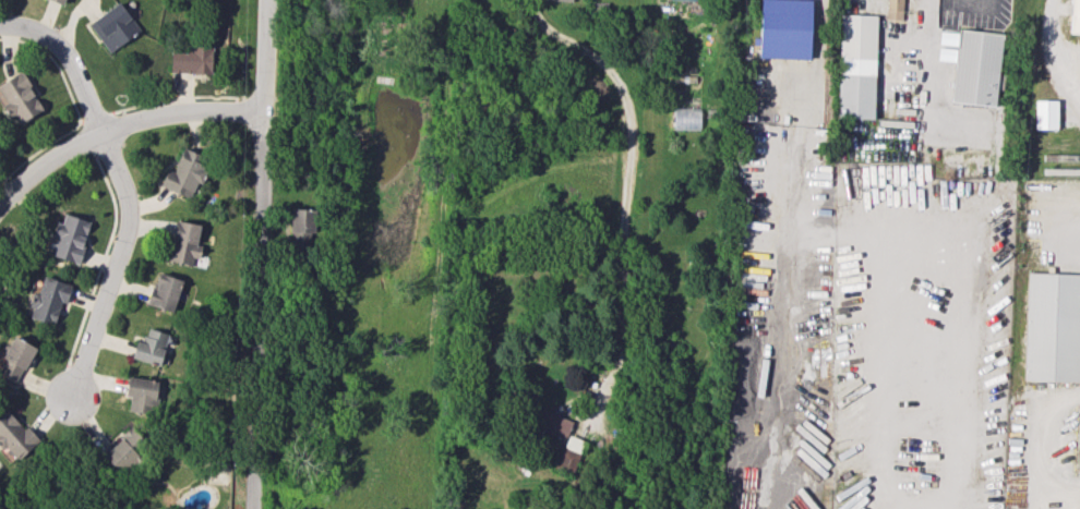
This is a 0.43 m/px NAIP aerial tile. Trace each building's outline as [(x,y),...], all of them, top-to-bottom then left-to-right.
[(811,0),(760,0),(758,58),(809,59),(811,0)] [(885,19),(902,19),(903,0),(886,0),(885,19)] [(1070,33),(1079,34),(1079,0),(1071,0),(1070,33)] [(140,30),(119,1),(88,24),(110,52),(140,30)] [(873,119),(876,15),(839,14),(837,118),(873,119)] [(1002,33),(958,29),(950,102),(994,107),(1002,33)] [(213,47),(171,45),(170,72),(211,74),(213,47)] [(22,72),(0,84),(0,98),(10,115),(14,113),(20,122),(43,110),(22,72)] [(1056,129),(1057,100),(1035,100),(1035,129),(1056,129)] [(673,129),(699,130),(700,108),(674,108),(673,129)] [(160,185),(194,200),(208,169),(200,166),(204,156),(184,147),(173,171),(167,169),(160,185)] [(314,209),(291,208),(290,247),(313,247),(314,209)] [(51,255),(78,263),(91,222),(64,213),(61,223),(56,222),(52,235),(56,236),(51,255)] [(191,266),(193,257),(195,257),(202,225),(176,220),(168,261),(191,266)] [(1027,272),(1023,381),(1079,383),(1079,274),(1027,272)] [(173,312),(182,279),(160,273),(150,305),(173,312)] [(29,318),(54,325),(61,301),(66,303),(71,285),(44,276),(38,295),(33,293),(29,306),(32,307),(29,318)] [(159,365),(168,333),(148,328),(145,339),(137,337),(131,357),(159,365)] [(13,336),(2,358),(5,359),(0,369),(0,375),(17,383),(35,347),(13,336)] [(128,412),(154,415),(158,380),(127,376),(125,397),(130,397),(128,412)] [(572,421),(540,407),(533,425),(565,439),(572,421)] [(17,460),(38,440),(7,409),(0,416),(0,442),(17,460)] [(101,456),(121,474),(148,444),(129,426),(101,456)] [(574,474),(585,441),(566,435),(556,469),(574,474)]
